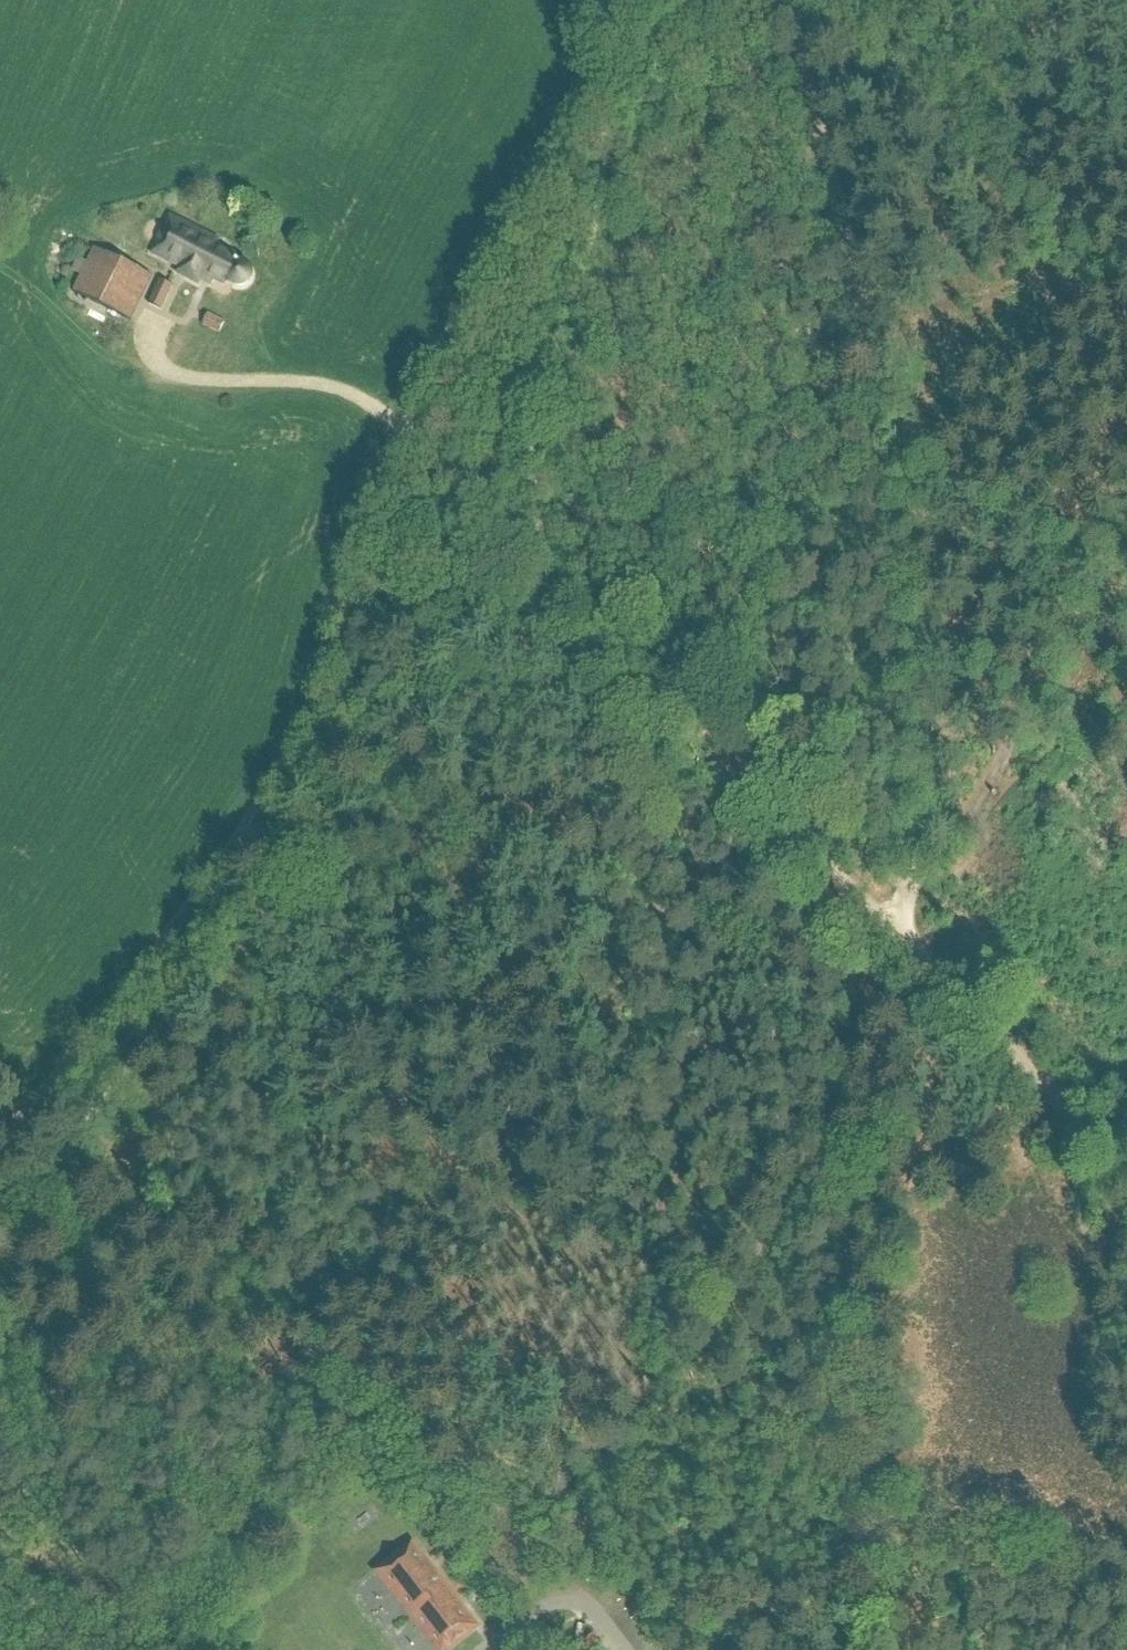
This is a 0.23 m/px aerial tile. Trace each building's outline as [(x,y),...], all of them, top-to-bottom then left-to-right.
[(180,268),(178,273),(198,283),(201,279),(213,285),(217,277),(229,283),(231,285),(233,287),(235,288),(237,288),(240,289),(242,288),(245,287),(247,286),(249,284),(250,282),(251,280),(251,278),(251,275),(251,273),(250,270),(248,269),(246,267),(244,266),(242,265),(239,265),(212,251),(217,242),(171,218),(153,253),(180,268)] [(94,251),(74,295),(132,322),(153,278),(94,251)] [(164,311),(167,304),(179,309),(183,301),(171,295),(174,288),(159,281),(148,305),(164,311)] [(378,1575),(437,1649),(447,1649),(474,1629),(411,1549),(378,1575)]
